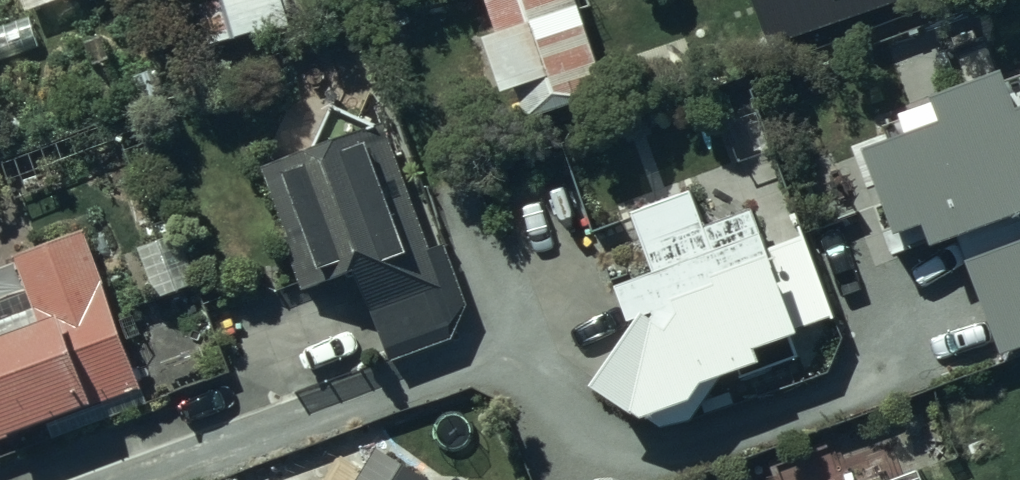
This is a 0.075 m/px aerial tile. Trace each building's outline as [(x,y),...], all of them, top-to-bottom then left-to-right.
[(195,8),(209,49),(249,35),(251,41),(276,32),(272,20),(298,11),(294,0),(218,0),(195,8)] [(494,34),(481,38),(498,95),(513,90),(524,126),(607,101),(576,0),(484,0),(494,34)] [(775,44),(903,0),(759,0),(775,44)] [(892,231),(919,220),(928,243),(954,233),(999,353),(1019,345),(1019,100),(1013,103),(998,62),(927,90),(936,113),(858,144),(892,231)] [(374,121),(259,162),(305,289),(356,271),(389,362),(449,340),(467,305),(401,121),(378,130),(374,121)] [(628,210),(649,269),(612,283),(626,321),(584,382),(658,427),(689,420),(715,374),(734,367),(738,377),(799,355),(789,328),(830,314),(800,232),(765,244),(750,205),(702,222),(689,188),(628,210)] [(141,388),(80,231),(11,258),(36,324),(0,338),(0,442),(141,388)] [(136,245),(157,298),(192,285),(171,231),(136,245)] [(428,477),(375,444),(352,479),(426,479),(428,477)] [(916,468),(884,479),(880,471),(858,479),(920,479),(916,468)]
